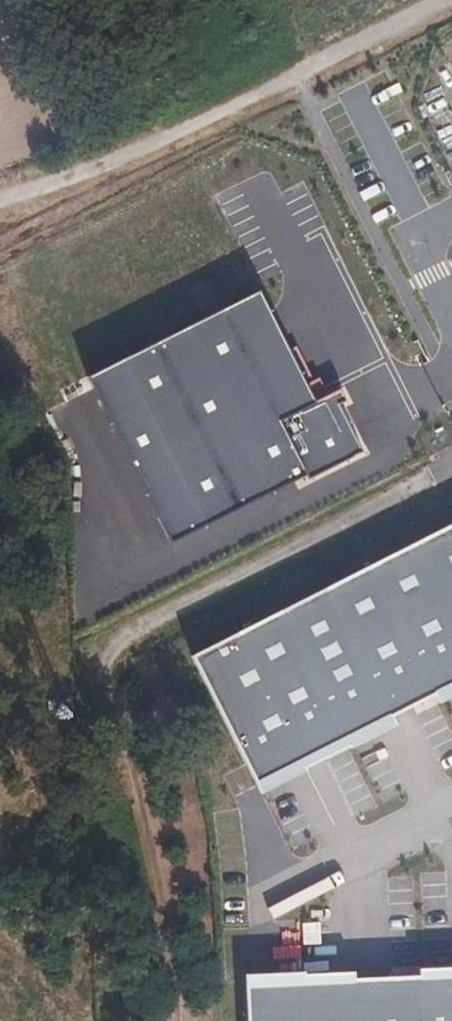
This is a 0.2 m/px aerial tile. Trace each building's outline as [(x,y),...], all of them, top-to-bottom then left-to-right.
[(251,288),(81,375),(167,542),(304,471),(307,478),(363,450),(334,394),(311,405),(251,288)] [(202,652),(260,780),(451,679),(451,522),(202,652)] [(235,1006),(236,1020),(451,1020),(451,995),(235,1006)]
